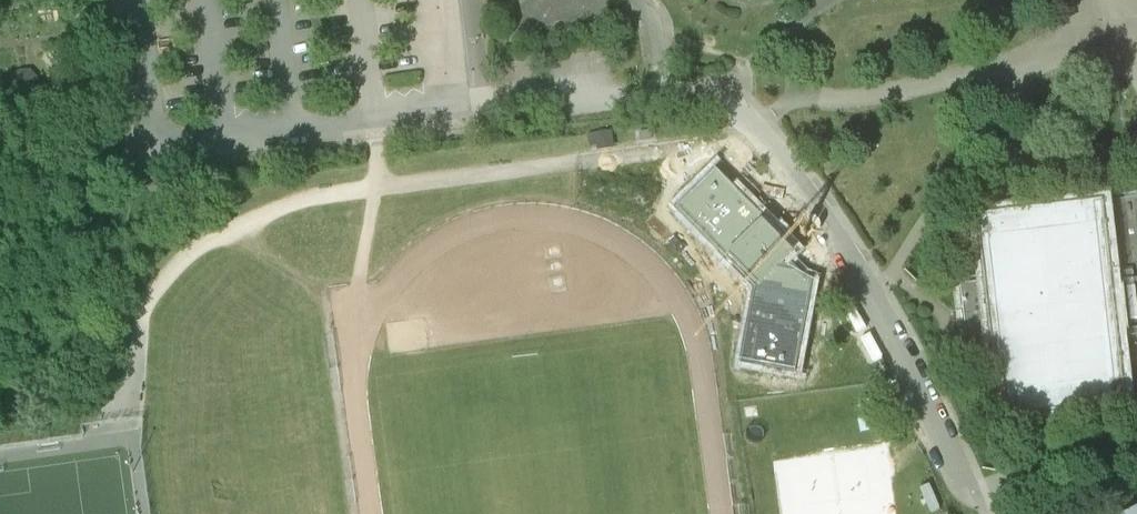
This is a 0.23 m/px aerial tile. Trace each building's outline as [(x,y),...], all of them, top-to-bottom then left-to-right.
[(12,73),(9,77),(7,82),(7,87),(9,92),(13,96),(17,98),(22,99),(27,98),(31,95),(35,91),(36,86),(36,81),(34,76),(31,73),(26,70),(21,69),(16,70),(12,73)] [(676,211),(755,291),(741,365),(796,375),(814,281),(805,279),(789,263),(797,254),(717,171),(676,211)] [(975,217),(985,285),(959,289),(962,328),(966,356),(991,353),(999,420),(1136,405),(1136,199),(1014,213),(975,217)]
